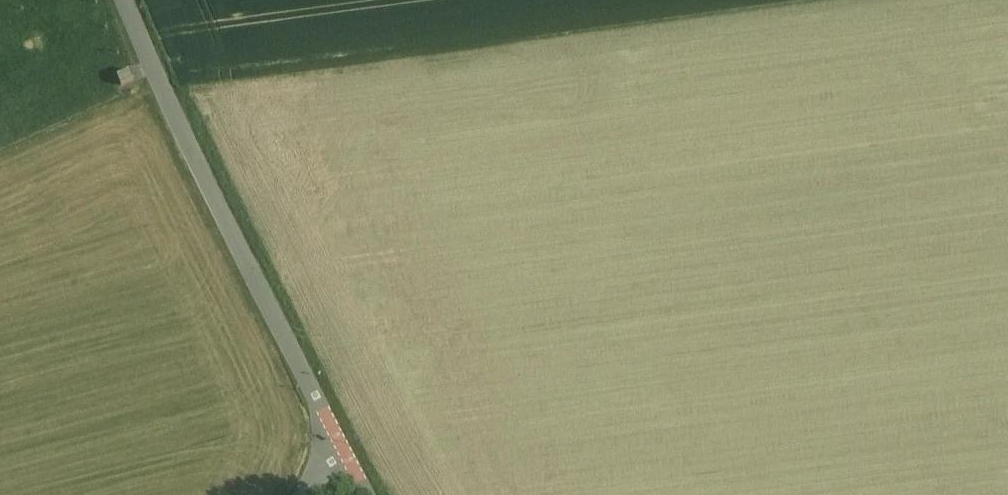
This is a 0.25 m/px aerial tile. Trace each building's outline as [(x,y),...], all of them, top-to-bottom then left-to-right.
[(129,71),(116,77),(120,87),(133,81),(129,71)]
